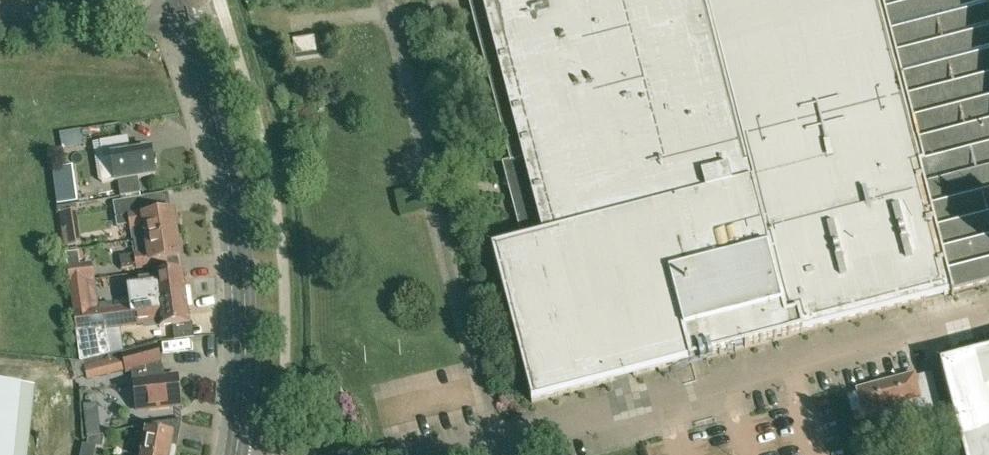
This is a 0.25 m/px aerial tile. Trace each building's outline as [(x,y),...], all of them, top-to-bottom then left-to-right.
[(510,164),(502,166),(522,244),(491,252),(530,404),(668,368),(670,374),(700,367),(699,362),(818,330),(988,285),(988,0),(468,0),(510,164)] [(314,40),(293,43),(295,59),(317,56),(314,40)] [(63,149),(83,146),(81,130),(61,133),(63,149)] [(152,155),(152,152),(133,155),(127,151),(125,140),(101,144),(103,159),(96,160),(100,182),(103,185),(116,183),(119,183),(121,197),(141,194),(138,180),(156,177),(154,168),(158,163),(157,158),(152,155)] [(75,186),(54,189),(57,207),(77,204),(75,186)] [(147,214),(144,199),(113,204),(118,228),(131,226),(132,232),(134,245),(177,237),(174,215),(158,217),(158,213),(147,214)] [(59,213),(76,211),(77,211),(77,205),(58,208),(59,213)] [(136,257),(121,259),(122,271),(137,268),(138,271),(166,267),(165,262),(181,260),(177,237),(134,245),(136,257)] [(70,285),(95,282),(92,264),(81,266),(79,253),(66,255),(70,285)] [(129,282),(132,308),(186,300),(183,275),(129,282)] [(99,312),(95,282),(70,285),(70,292),(74,315),(96,312),(99,312)] [(132,308),(99,312),(96,312),(98,332),(123,329),(122,323),(158,318),(160,329),(189,326),(186,300),(132,308)] [(102,359),(98,332),(96,312),(74,315),(81,365),(102,359)] [(979,354),(976,344),(958,349),(960,359),(940,364),(963,454),(988,454),(988,352),(979,354)] [(156,349),(124,358),(128,373),(160,365),(156,349)] [(933,408),(924,378),(916,380),(915,377),(858,392),(859,395),(850,398),(854,415),(864,413),(865,416),(910,403),(913,413),(933,408)] [(177,378),(135,383),(138,412),(181,407),(177,378)] [(35,387),(0,383),(0,454),(28,454),(35,387)] [(178,449),(173,448),(175,438),(180,439),(183,422),(147,426),(146,431),(142,454),(177,454),(178,449)] [(102,449),(105,436),(88,439),(87,446),(102,449)] [(83,446),(81,454),(95,454),(96,448),(83,446)]
